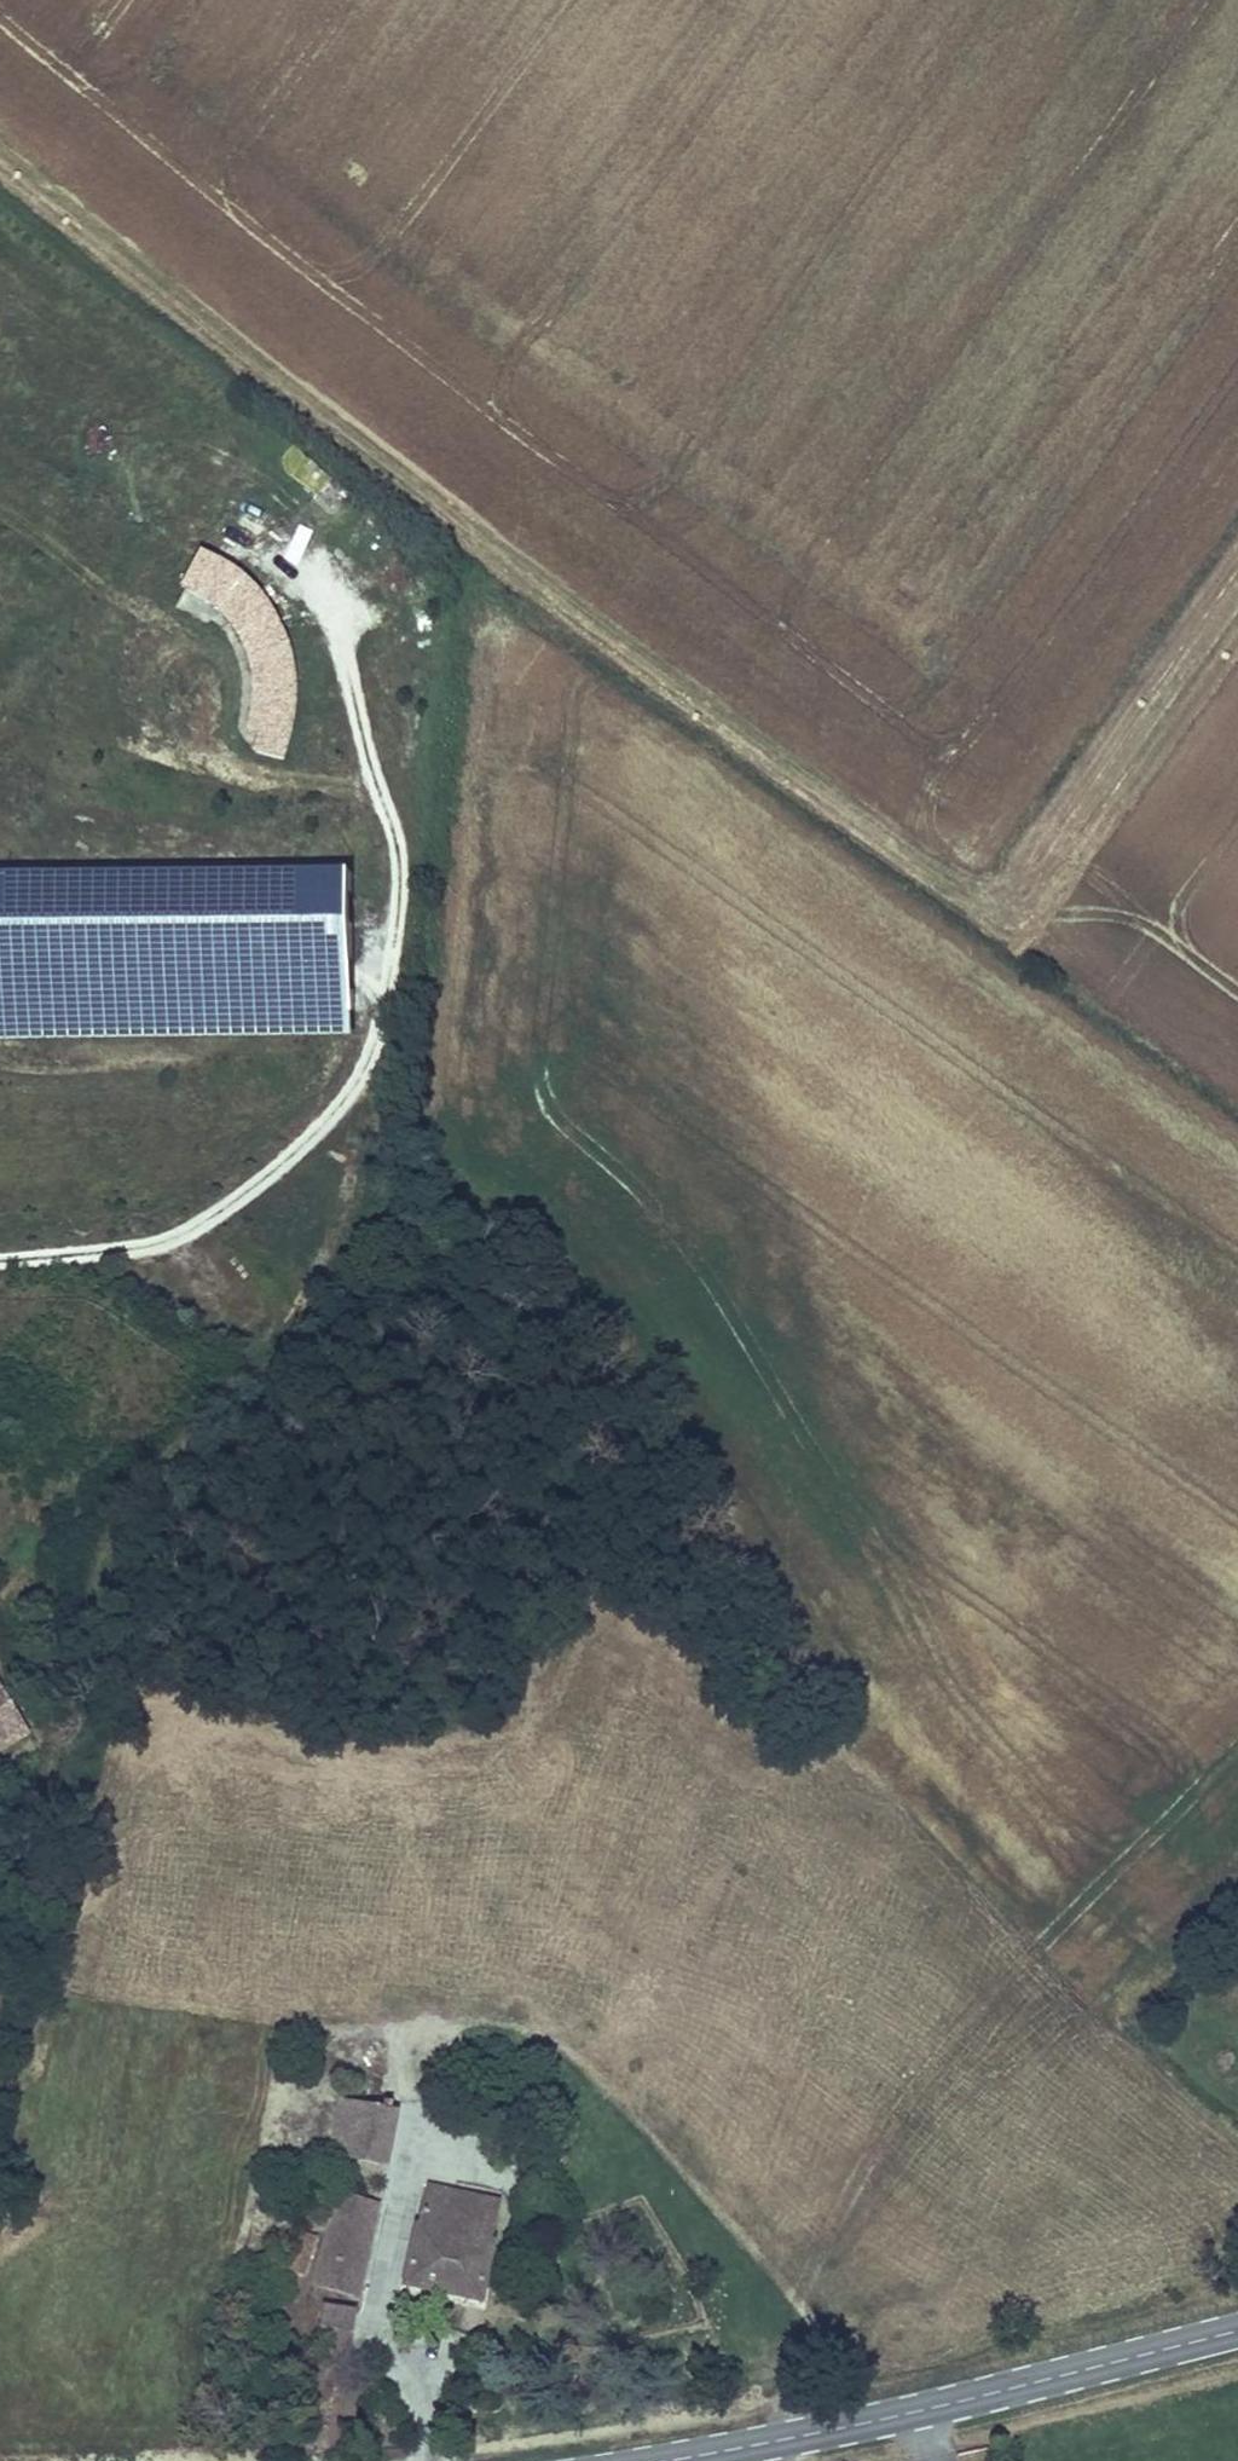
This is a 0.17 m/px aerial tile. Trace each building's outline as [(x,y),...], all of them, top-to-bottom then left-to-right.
[(232,572),(199,552),(166,610),(197,628),(210,606),(229,625),(240,643),(248,663),(252,683),(252,703),(246,734),(257,736),(252,754),(281,763),(291,732),(295,704),(293,676),(286,646),(273,617),(257,595),(232,572)] [(0,871),(0,1037),(358,1036),(357,869),(0,871)] [(31,1735),(0,1684),(0,1753),(31,1735)] [(324,2157),(386,2171),(398,2115),(336,2102),(324,2157)] [(398,2291),(482,2309),(506,2205),(425,2187),(416,2227),(413,2227),(398,2291)] [(311,2287),(358,2297),(378,2204),(331,2194),(311,2287)] [(289,2272),(308,2275),(316,2236),(298,2232),(289,2272)] [(313,2357),(348,2362),(356,2313),(321,2307),(313,2357)]
